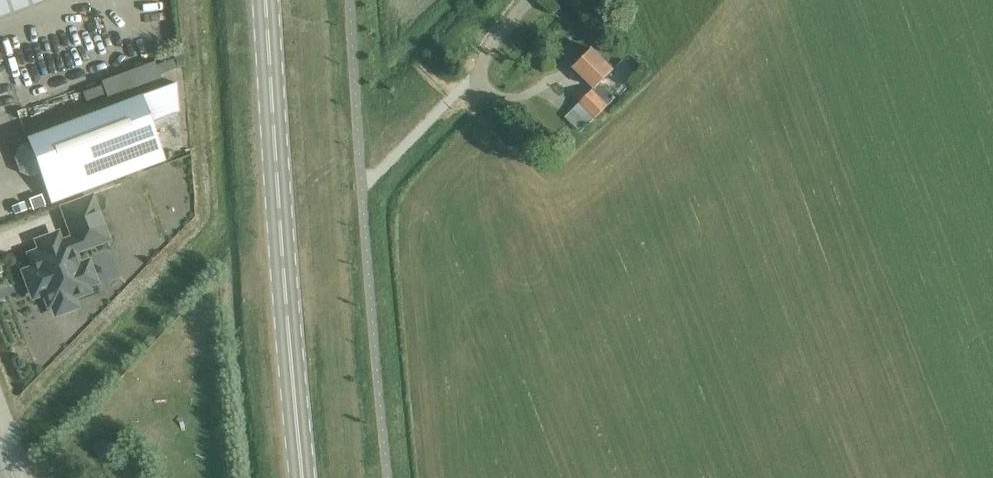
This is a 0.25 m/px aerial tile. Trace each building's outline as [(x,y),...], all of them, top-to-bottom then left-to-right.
[(43,0),(0,0),(0,16),(43,0)] [(579,101),(571,109),(588,126),(596,117),(616,96),(601,81),(613,68),(593,48),(574,68),(593,86),(579,101)] [(174,58),(155,65),(159,75),(183,66),(182,53),(173,57),(174,58)] [(165,160),(151,122),(178,112),(176,82),(26,138),(28,142),(20,146),(14,157),(20,172),(31,177),(40,173),(51,203),(165,160)] [(102,84),(82,92),(87,103),(106,95),(102,84)] [(40,196),(29,200),(33,210),(44,206),(40,196)] [(80,267),(79,268),(72,251),(98,241),(103,230),(91,199),(64,209),(75,238),(59,245),(58,243),(55,240),(50,239),(46,241),(43,244),(42,248),(43,251),(31,255),(38,274),(37,274),(42,286),(43,286),(50,304),(54,303),(55,305),(58,308),(63,308),(67,307),(70,303),(71,299),(70,297),(87,290),(85,283),(86,283),(89,279),(85,268),(80,267)] [(23,203),(12,207),(15,214),(26,210),(23,203)] [(0,206),(0,219),(0,220),(12,215),(8,204),(0,206)]
